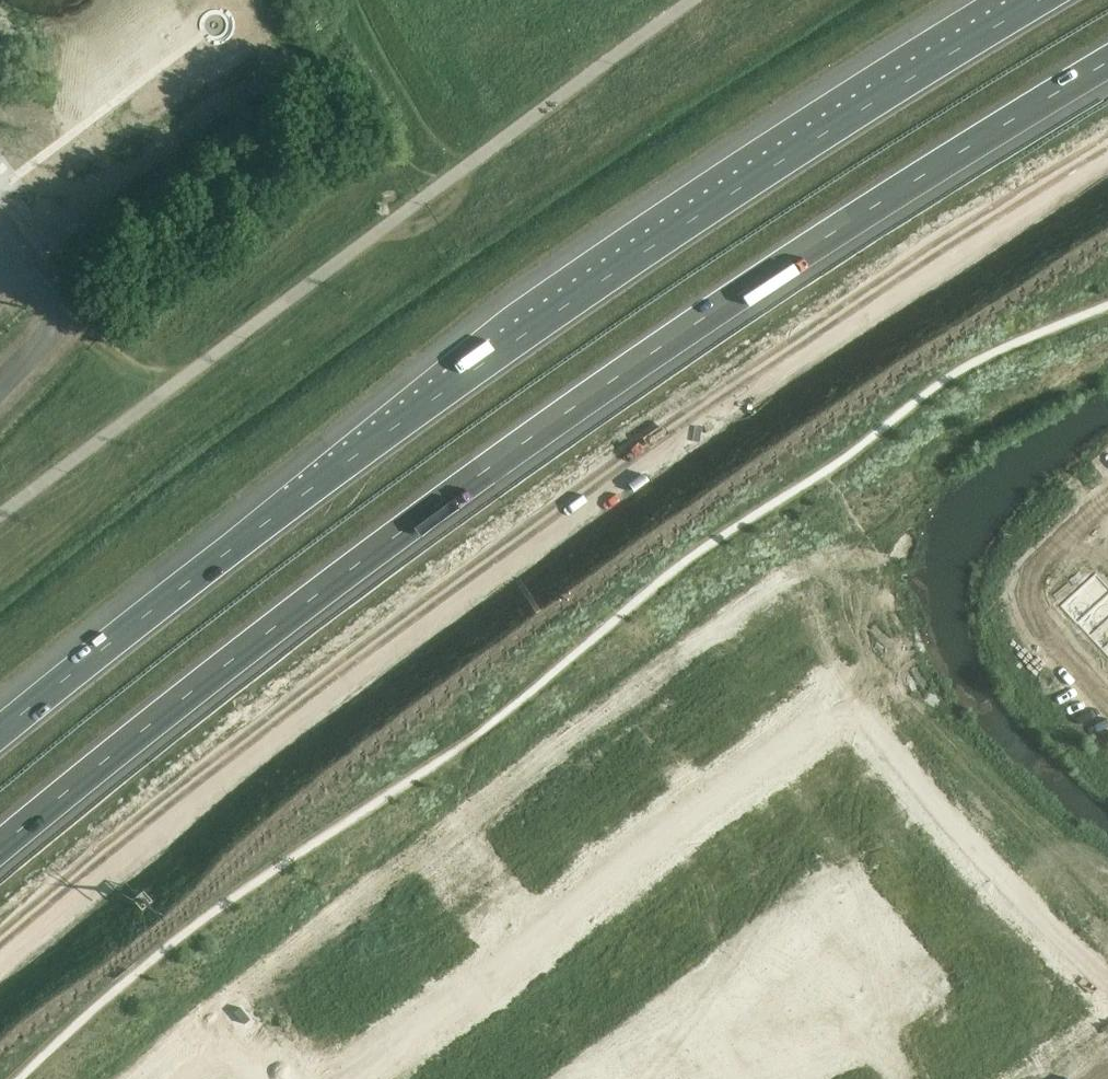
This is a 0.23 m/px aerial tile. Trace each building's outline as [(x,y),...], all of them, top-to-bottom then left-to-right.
[(1060,606),(1076,624),(1077,625),(1078,624),(1077,623),(1107,595),(1107,593),(1092,576),(1060,606)] [(1077,623),(1078,624),(1090,637),(1107,620),(1107,595),(1077,623)] [(1090,637),(1102,650),(1107,645),(1107,620),(1090,637)] [(746,633),(735,640),(740,647),(751,640),(746,633)] [(722,649),(711,657),(716,664),(727,656),(722,649)] [(711,657),(700,664),(705,671),(716,664),(711,657)] [(687,673),(676,681),(681,688),(692,680),(687,673)] [(676,681),(666,688),(671,695),(681,688),(676,681)] [(653,698),(643,706),(648,713),(658,705),(653,698)] [(643,706),(632,713),(637,721),(648,713),(643,706)] [(572,755),(562,763),(567,770),(577,762),(572,755)] [(549,772),(538,780),(543,787),(554,779),(549,772)] [(538,780),(528,788),(533,795),(543,787),(538,780)] [(888,804),(880,811),(886,819),(894,813),(888,804)] [(880,811),(871,817),(878,826),(886,819),(880,811)] [(861,825),(853,832),(859,840),(868,834),(861,825)] [(853,832),(844,838),(851,847),(859,840),(853,832)] [(834,846),(826,853),(832,861),(841,855),(834,846)] [(826,853),(817,859),(824,868),(832,861),(826,853)] [(807,867),(799,874),(805,882),(814,876),(807,867)] [(799,874),(791,880),(797,889),(805,882),(799,874)] [(380,901),(369,909),(375,916),(385,908),(380,901)] [(369,909),(359,917),(365,924),(375,916),(369,909)] [(758,917),(748,925),(753,932),(763,923),(758,917)] [(347,927),(336,935),(342,942),(352,934),(347,927)] [(725,933),(715,941),(720,947),(731,939),(725,933)] [(336,935),(326,943),(332,950),(342,942),(336,935)] [(715,941),(705,949),(710,956),(720,947),(715,941)] [(314,954),(304,962),(309,969),(320,960),(314,954)] [(692,958),(682,966),(687,973),(697,965),(692,958)] [(304,962),(294,970),(299,977),(309,969),(304,962)] [(682,966),(671,974),(677,981),(687,973),(682,966)] [(281,980),(271,988),(277,995),(287,987),(281,980)] [(659,984),(649,992),(654,999),(664,991),(659,984)] [(649,992),(638,1000),(644,1007),(654,999),(649,992)] [(253,993),(243,1001),(248,1008),(258,999),(253,993)] [(626,1010),(615,1018),(621,1025),(631,1017),(626,1010)] [(615,1018),(605,1026),(611,1033),(621,1025),(615,1018)] [(819,1076),(820,1078),(834,1078),(835,1078),(831,1071),(819,1076)]
